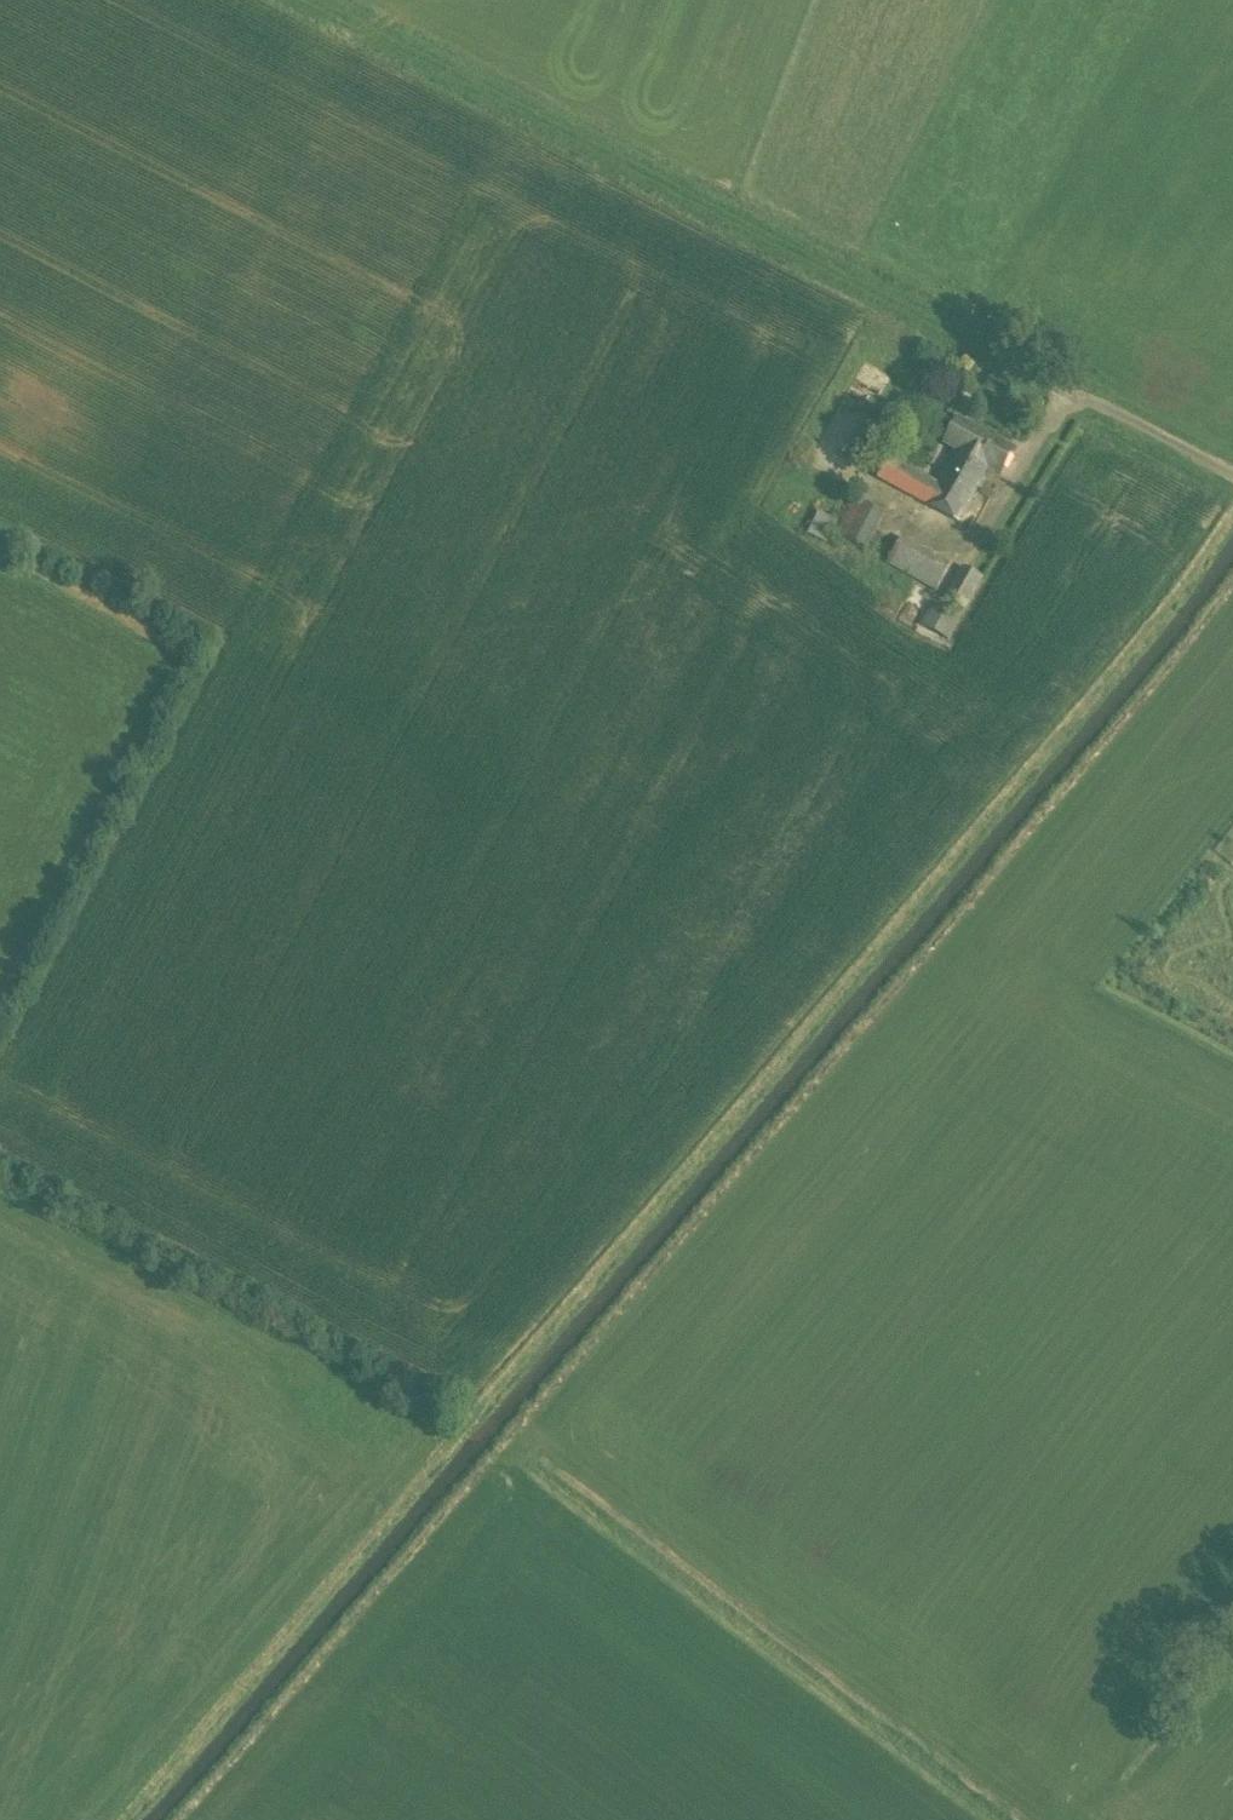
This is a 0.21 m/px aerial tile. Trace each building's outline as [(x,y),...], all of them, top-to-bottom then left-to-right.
[(957,419),(943,444),(954,450),(938,482),(888,457),(875,480),(959,524),(989,469),(999,474),(1013,449),(957,419)] [(853,499),(836,533),(867,550),(884,515),(853,499)] [(818,511),(806,534),(826,544),(837,521),(818,511)] [(934,592),(948,563),(901,538),(885,565),(934,592)] [(966,610),(984,580),(961,567),(943,598),(966,610)] [(948,641),(960,618),(932,603),(920,626),(948,641)]
